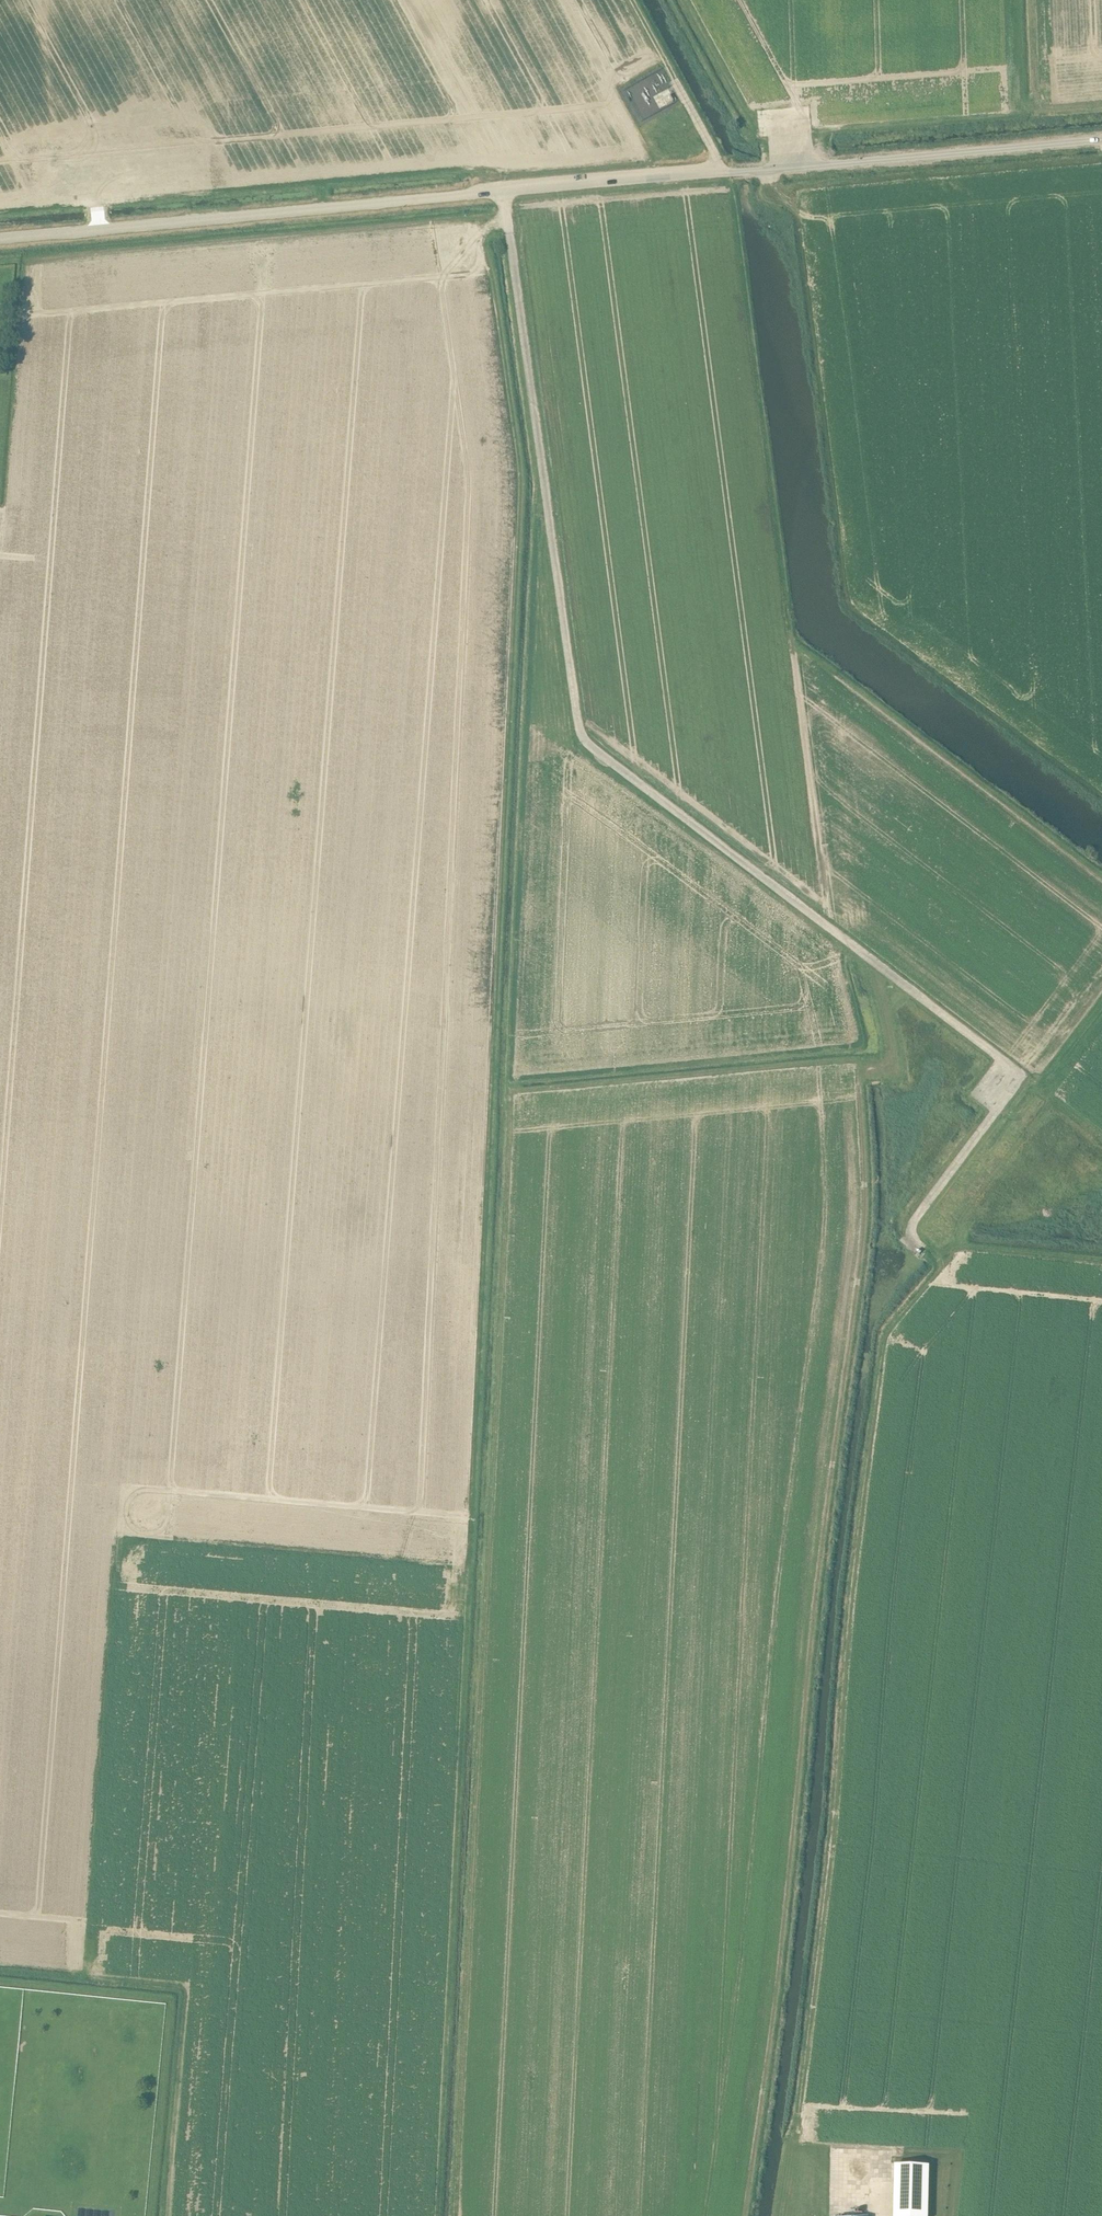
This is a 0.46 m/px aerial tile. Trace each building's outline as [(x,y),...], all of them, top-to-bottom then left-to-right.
[(670,96),(663,99),(666,105),(673,101),(670,96)] [(896,2165),(894,2215),(928,2215),(929,2165),(896,2165)]
